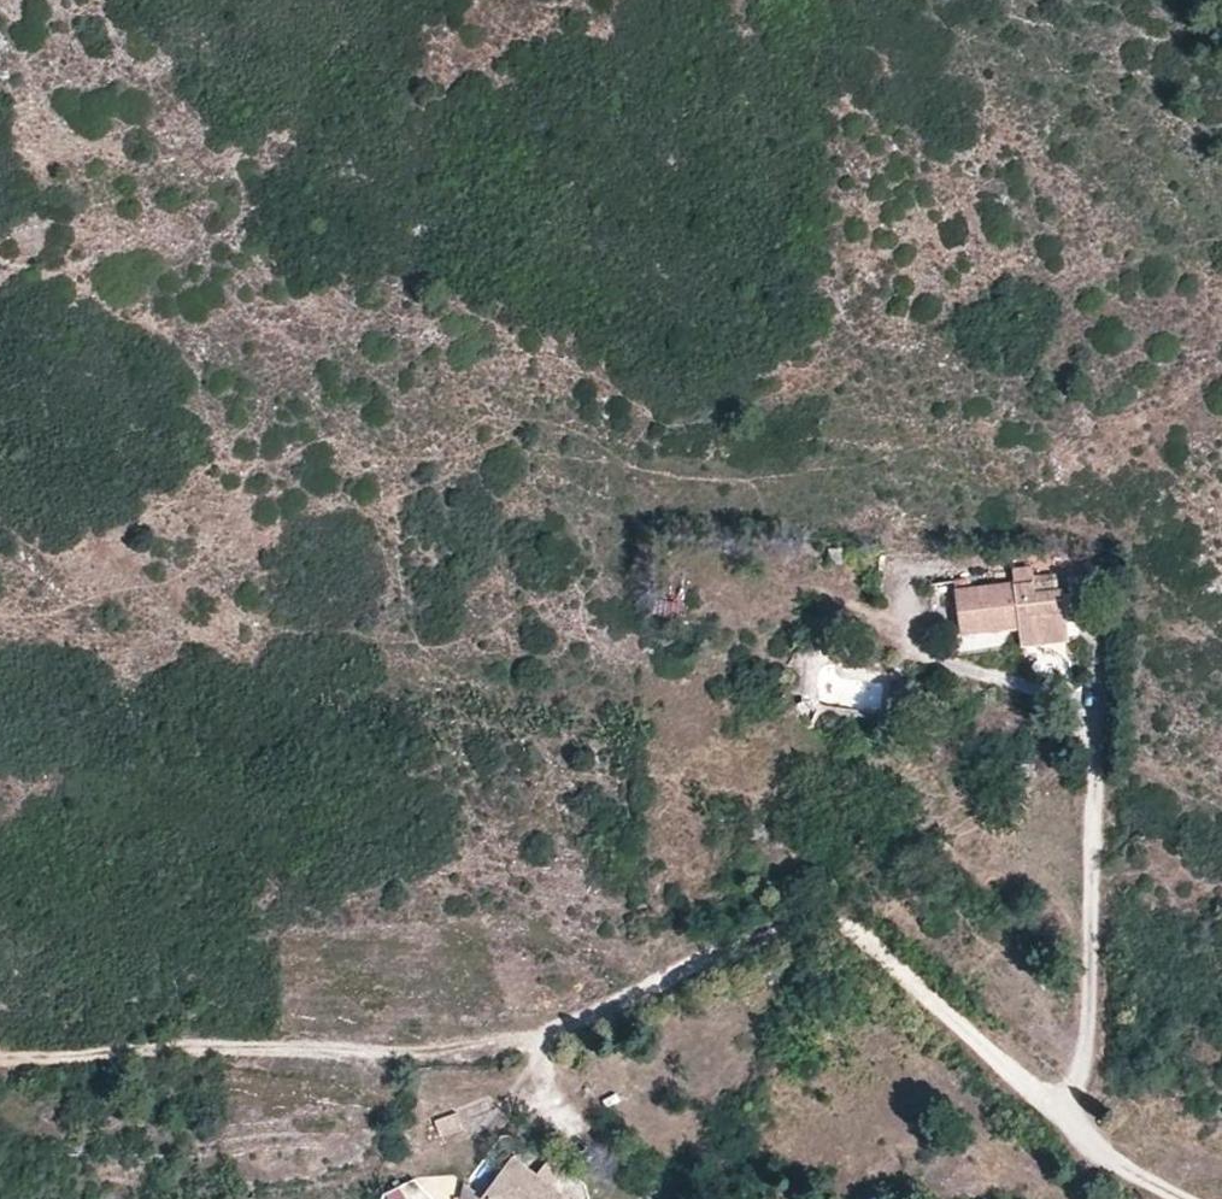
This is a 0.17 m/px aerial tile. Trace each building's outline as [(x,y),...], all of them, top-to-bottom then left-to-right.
[(1020,627),(1062,622),(1057,581),(1015,586),(1015,582),(955,590),(962,637),(1020,631),(1020,627)] [(1064,636),(1062,622),(1020,627),(1020,631),(1021,641),(1064,636)] [(456,1114),(434,1123),(440,1139),(463,1130),(456,1114)] [(512,1159),(497,1178),(501,1180),(487,1198),(564,1198),(512,1159)] [(465,1198),(479,1198),(463,1187),(465,1198)]
